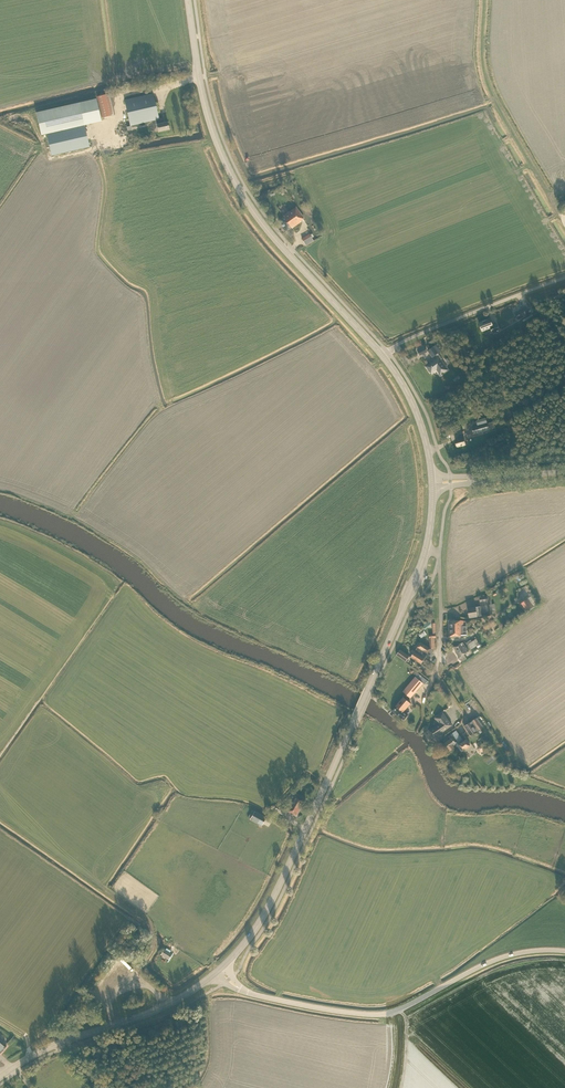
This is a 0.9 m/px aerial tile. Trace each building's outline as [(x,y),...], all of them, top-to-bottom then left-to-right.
[(159,119),(153,93),(125,100),(131,126),(152,121),(154,129),(158,128),(159,132),(169,129),(167,122),(157,124),(156,120),(159,119)] [(97,97),(101,119),(114,115),(109,94),(97,97)] [(89,147),(79,103),(36,112),(41,135),(47,134),(52,156),(89,147)] [(292,227),(292,228),(301,222),(300,221),(304,218),(296,207),(284,216),(284,217),(279,221),(286,231),(292,227)] [(309,234),(302,238),(305,244),(312,239),(309,234)] [(526,307),(515,313),(518,319),(529,313),(526,307)] [(493,325),(490,318),(479,323),(482,331),(491,328),(493,333),(499,331),(496,324),(493,325)] [(433,357),(435,355),(437,358),(426,366),(431,373),(439,368),(443,373),(448,370),(441,360),(442,359),(433,347),(428,351),(433,357)] [(487,423),(472,427),(474,435),(490,430),(489,429),(495,428),(493,422),(488,423),(487,423)] [(457,447),(465,444),(464,438),(455,440),(457,447)] [(528,598),(520,604),(525,611),(533,606),(528,598)] [(476,607),(468,608),(470,618),(482,616),(480,606),(476,607)] [(461,620),(449,621),(449,637),(461,636),(467,636),(467,626),(461,626),(461,620)] [(413,649),(411,652),(413,653),(411,657),(421,664),(424,659),(423,659),(424,658),(425,658),(427,654),(428,654),(431,649),(435,649),(435,639),(436,639),(436,634),(430,634),(430,648),(420,642),(415,650),(413,649)] [(471,649),(479,643),(476,639),(468,645),(471,649)] [(454,648),(456,650),(457,650),(461,656),(469,651),(463,642),(460,644),(460,643),(455,647),(454,648)] [(400,649),(396,655),(406,662),(410,656),(400,649)] [(408,701),(424,681),(427,683),(428,681),(418,673),(403,691),(406,694),(392,710),(404,720),(408,715),(403,712),(411,703),(408,701)] [(437,737),(441,734),(441,733),(452,725),(443,712),(435,718),(439,724),(430,731),(432,735),(433,738),(434,737),(434,738),(437,736),(437,737)] [(477,718),(471,722),(477,731),(483,727),(477,718)] [(464,727),(470,736),(477,731),(471,722),(464,727)] [(441,746),(445,752),(456,744),(462,751),(470,745),(466,739),(464,740),(457,730),(449,736),(450,739),(441,746)] [(484,752),(487,749),(485,746),(485,745),(483,742),(474,748),(477,751),(481,748),(484,752)] [(292,803),(290,802),(286,810),(296,816),(306,799),(297,795),(292,803)] [(261,825),(265,817),(255,812),(251,819),(261,825)] [(172,954),(164,949),(160,955),(168,960),(172,954)]
